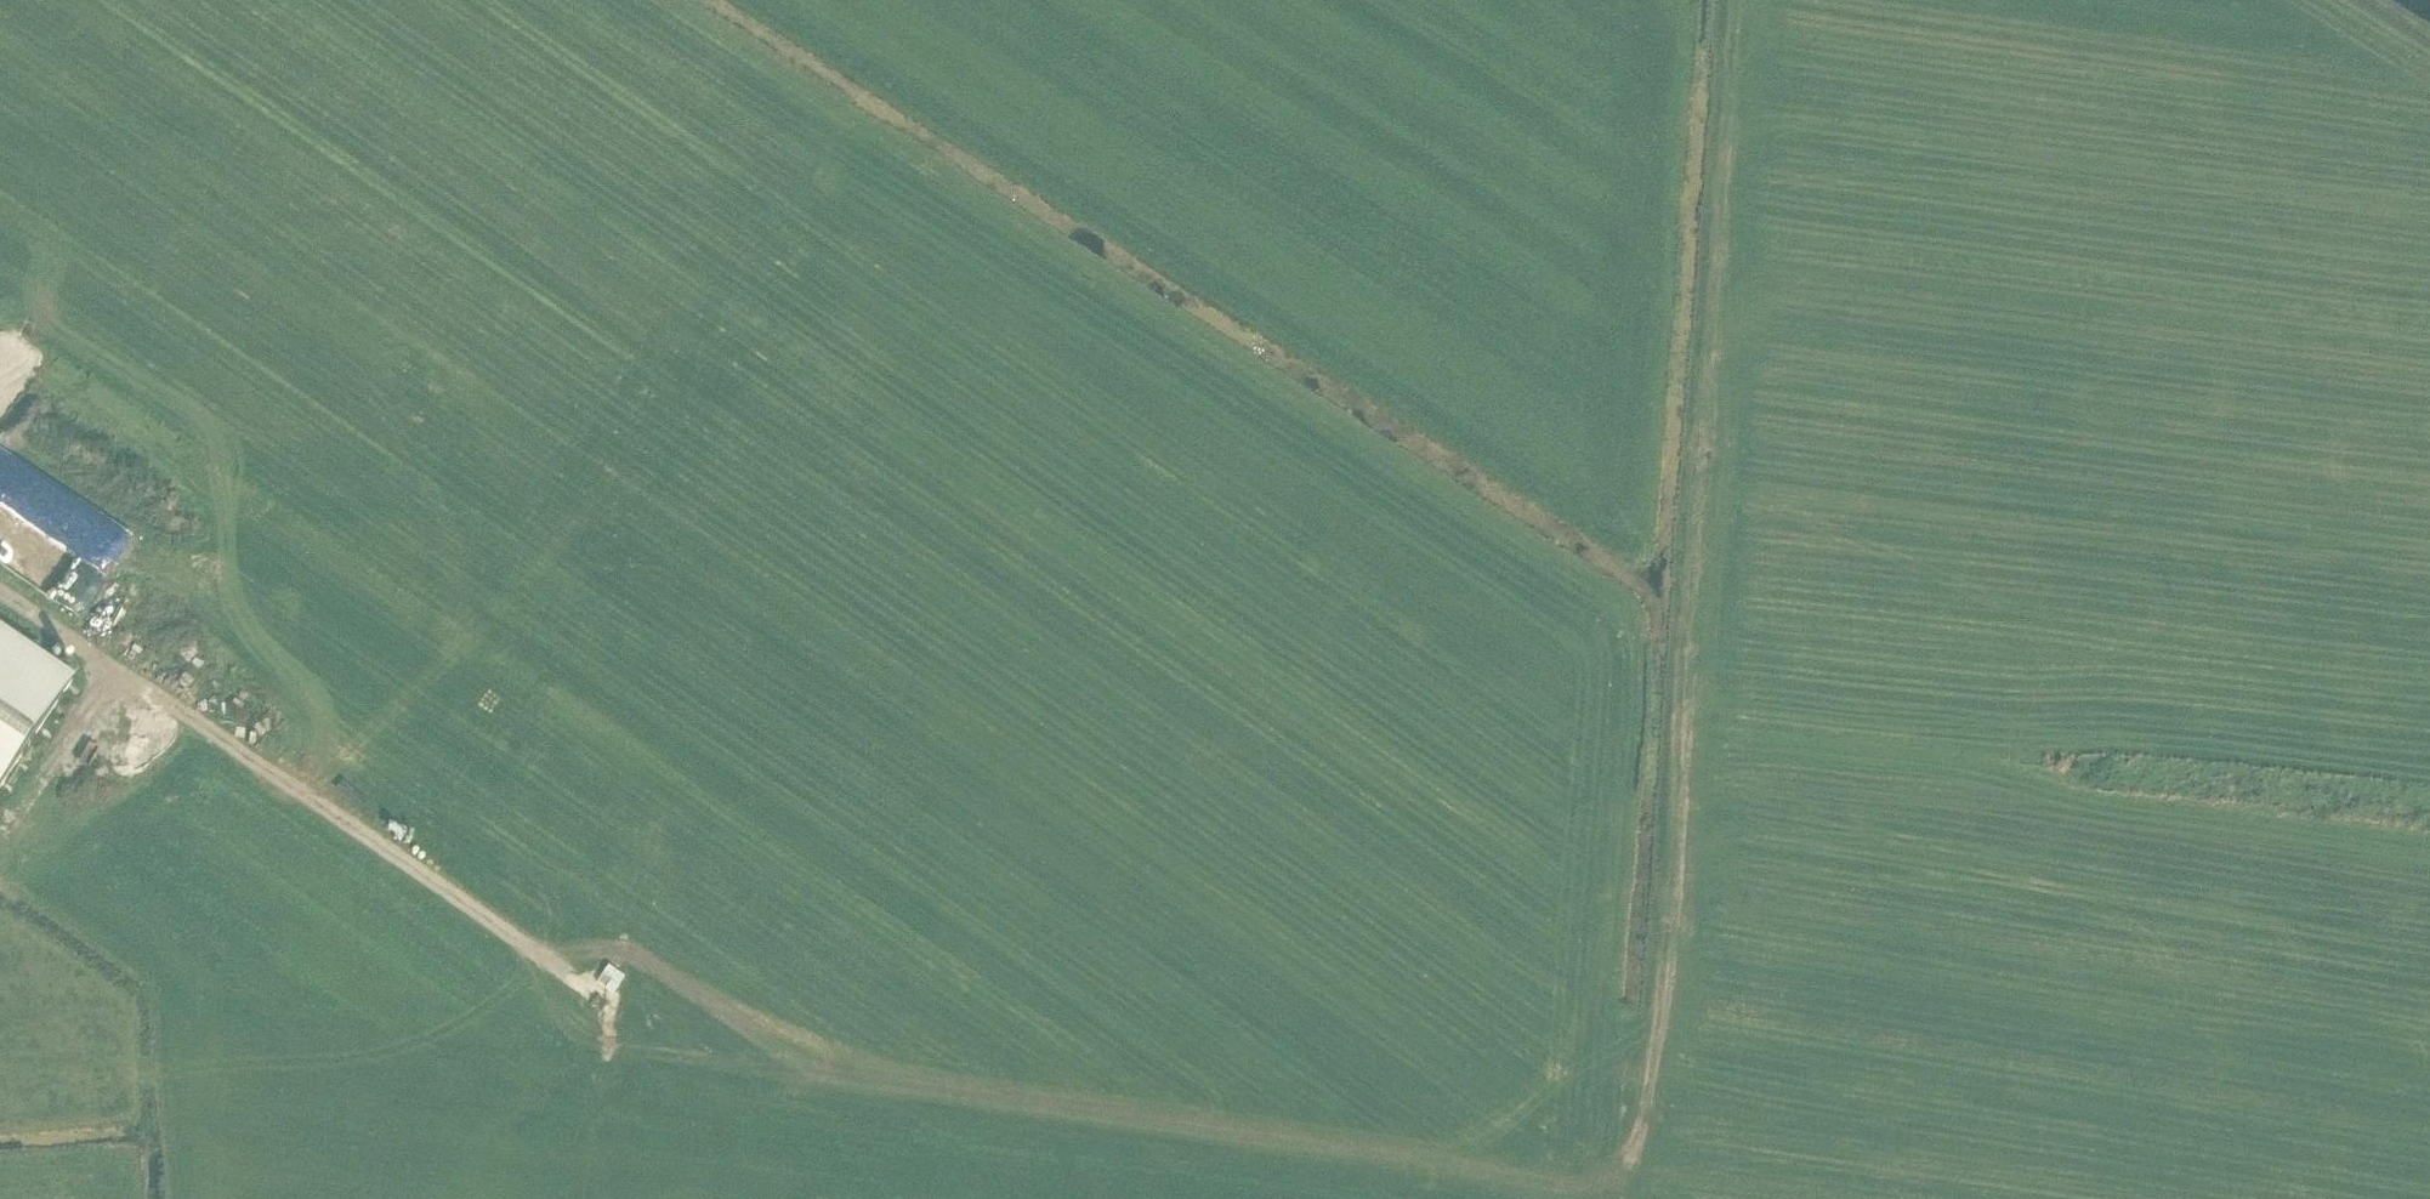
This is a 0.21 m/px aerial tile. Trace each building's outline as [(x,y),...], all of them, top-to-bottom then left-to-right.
[(6,568),(98,621),(121,583),(29,530),(6,568)] [(0,633),(0,789),(72,682),(0,633)]
